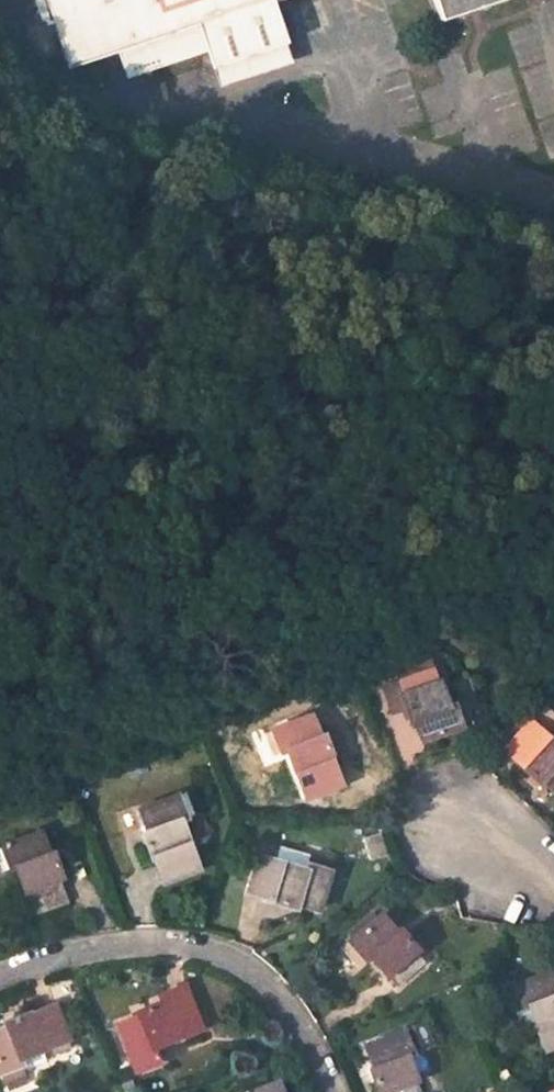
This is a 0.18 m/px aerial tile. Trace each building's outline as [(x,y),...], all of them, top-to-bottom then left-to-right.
[(67,68),(116,51),(126,80),(206,52),(211,69),(282,45),(269,7),(290,0),(43,0),(67,68)] [(438,24),(510,0),(430,0),(438,24)] [(459,704),(447,708),(430,669),(396,682),(412,721),(417,720),(425,742),(467,726),(459,704)] [(284,754),(303,802),(336,789),(315,741),(312,740),(304,722),(259,739),(267,759),(284,754)] [(525,723),(500,749),(538,785),(541,781),(553,794),(553,749),(525,723)] [(177,799),(129,819),(137,838),(136,841),(154,890),(190,874),(183,855),(198,849),(195,843),(202,841),(193,818),(186,821),(177,799)] [(0,851),(0,877),(12,872),(32,919),(66,905),(46,857),(42,858),(35,839),(0,851)] [(330,865),(307,857),(302,873),(253,854),(239,893),(287,912),(289,908),(310,916),(330,865)] [(394,991),(423,967),(398,936),(394,938),(377,916),(338,947),(341,950),(329,960),(342,975),(353,966),(354,967),(367,958),(394,991)] [(529,1009),(544,1046),(553,1042),(553,996),(545,974),(501,993),(512,1017),(529,1009)] [(155,1048),(200,1031),(186,996),(141,1012),(142,1017),(117,1025),(135,1073),(160,1064),(155,1048)] [(1,1082),(23,1073),(18,1060),(66,1044),(50,1005),(3,1021),(5,1027),(0,1029),(0,1078),(1,1082)] [(377,1091),(420,1091),(404,1053),(416,1046),(406,1021),(360,1041),(369,1062),(364,1063),(377,1091)] [(280,1084),(255,1091),(282,1091),(280,1084)]
